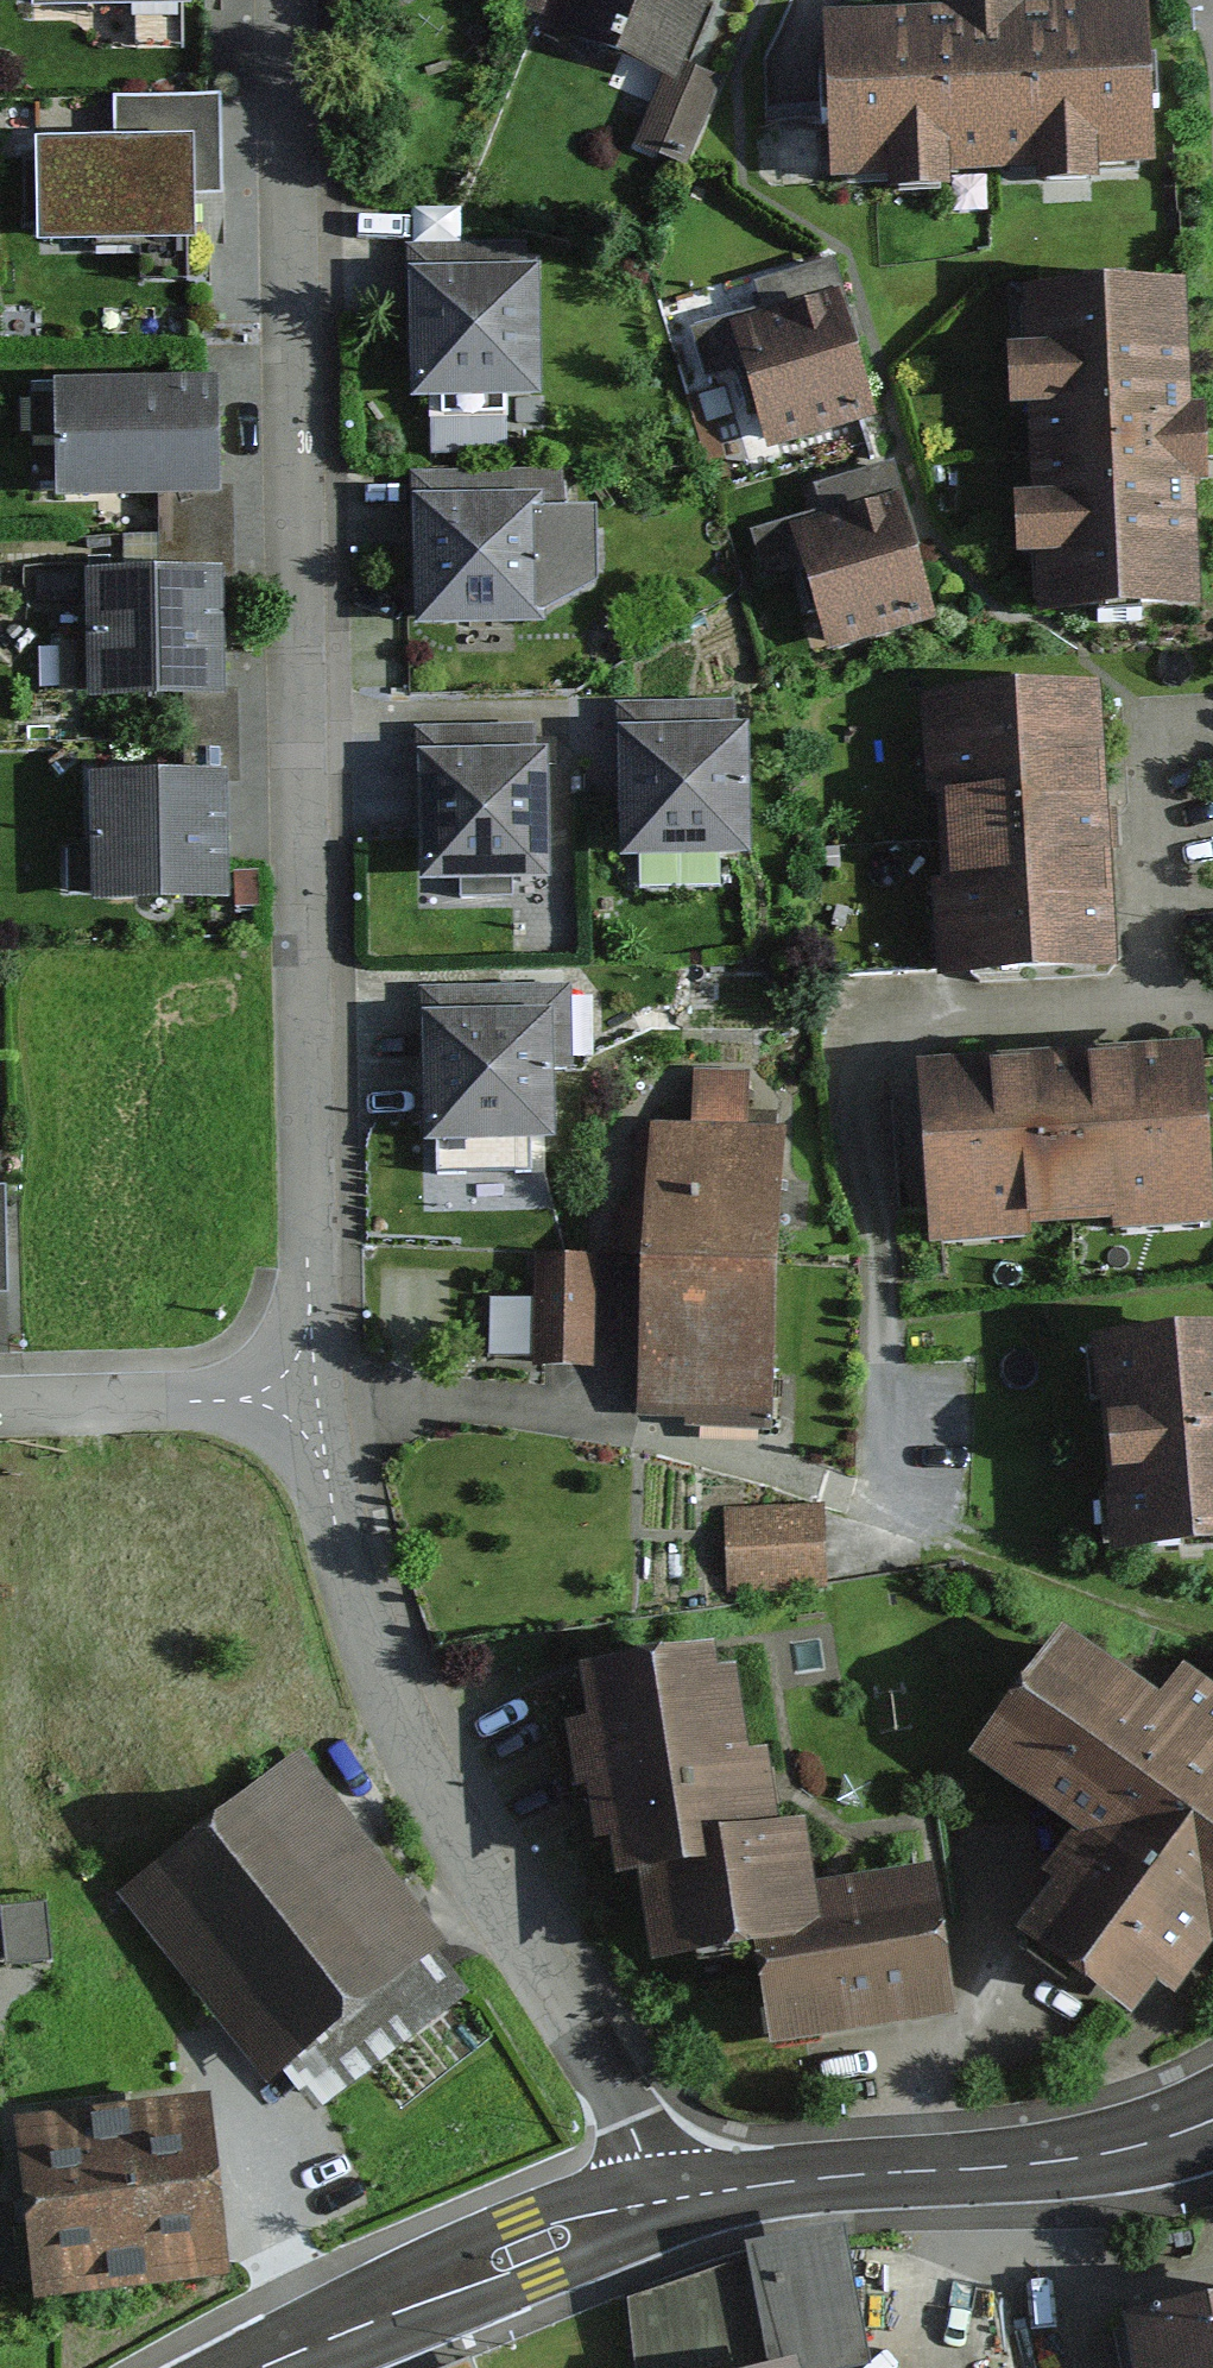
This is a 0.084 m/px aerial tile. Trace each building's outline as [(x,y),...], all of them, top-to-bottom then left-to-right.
[(188,12),(188,0),(32,0),(32,15),(188,12)] [(501,12),(534,29),(547,0),(506,0),(501,12)] [(660,82),(676,89),(686,66),(714,0),(547,0),(534,29),(560,40),(660,82)] [(893,197),(953,194),(947,180),(1033,177),(1034,196),(1102,194),(1101,173),(1152,171),(1146,10),(1026,14),(1025,0),(1002,1),(945,4),(946,20),(819,26),(826,185),(892,182),(893,197)] [(723,81),(686,66),(676,89),(660,82),(634,148),(687,169),(723,81)] [(38,252),(196,248),(195,201),(222,201),(219,95),(109,98),(111,143),(35,145),(38,252)] [(738,370),(764,452),(872,418),(844,330),(838,309),(847,306),(834,265),(753,290),(760,310),(687,333),(703,382),(738,370)] [(542,419),(540,274),(412,275),(413,332),(413,404),(428,404),(429,421),(435,421),(435,460),(505,459),(504,419),(542,419)] [(1190,283),(1019,290),(1022,362),(1012,362),(1014,418),(1029,418),(1033,509),(1019,509),(1021,566),(1033,566),(1035,621),(1200,615),(1195,491),(1212,491),(1209,414),(1195,414),(1190,283)] [(217,382),(54,384),(54,396),(31,397),(31,441),(58,440),(59,499),(177,498),(178,570),(229,569),(228,492),(219,493),(218,435),(217,382)] [(805,570),(831,653),(934,621),(907,532),(900,512),(908,509),(894,463),(808,490),(815,512),(748,532),(764,583),(805,570)] [(547,502),(415,504),(415,558),(415,633),(545,632),(545,618),(597,588),(596,516),(548,517),(547,502)] [(90,706),(222,704),(221,648),(220,579),(153,580),(152,543),(130,543),(130,583),(89,584),(90,706)] [(1097,692),(916,703),(921,802),(934,801),(939,890),(932,892),(937,986),(1113,977),(1105,831),(1097,692)] [(746,729),(618,735),(620,790),(624,864),(752,859),(746,729)] [(548,884),(545,752),(421,755),(423,814),(425,888),(548,884)] [(226,777),(90,779),(91,851),(68,851),(69,894),(93,894),(93,909),(228,906),(227,851),(226,777)] [(548,1020),(423,1021),(424,1074),(425,1149),(549,1148),(548,1020)] [(919,1077),(932,1247),(1029,1240),(1028,1227),(1112,1221),(1113,1237),(1210,1230),(1198,1057),(1059,1067),(919,1077)] [(639,1260),(640,1421),(684,1423),(684,1430),(770,1434),(783,1136),(751,1134),(753,1078),(691,1075),(688,1131),(636,1129),(631,1205),(620,1206),(620,1261),(639,1260)] [(534,1369),(591,1370),(592,1261),(535,1261),(534,1369)] [(1108,1564),(1212,1556),(1212,1343),(1090,1353),(1108,1564)] [(824,1590),(819,1508),(721,1513),(725,1595),(824,1590)] [(1064,1624),(968,1754),(1081,1837),(1052,1876),(1064,1884),(1025,1936),(1126,2011),(1151,1978),(1172,1994),(1212,1939),(1212,1689),(1179,1662),(1155,1694),(1064,1624)] [(711,1649),(579,1666),(585,1717),(567,1720),(575,1779),(587,1778),(594,1836),(607,1834),(613,1875),(635,1872),(647,1957),(758,1943),(771,2043),(952,2018),(933,1863),(806,1880),(798,1824),(774,1827),(767,1776),(764,1749),(745,1751),(734,1667),(714,1670),(711,1649)] [(121,1905),(262,2089),(283,2073),(315,2113),(463,2000),(440,1970),(457,1957),(308,1762),(121,1905)] [(43,1905),(0,1911),(7,1965),(50,1960),(43,1905)] [(23,2114),(39,2292),(223,2275),(207,2097),(110,2106),(23,2114)] [(845,2233),(745,2249),(747,2269),(630,2304),(636,2367),(864,2367),(845,2233)] [(1120,2313),(1130,2367),(1212,2367),(1212,2294),(1120,2313)] [(441,2367),(474,2367),(469,2356),(441,2367)]
